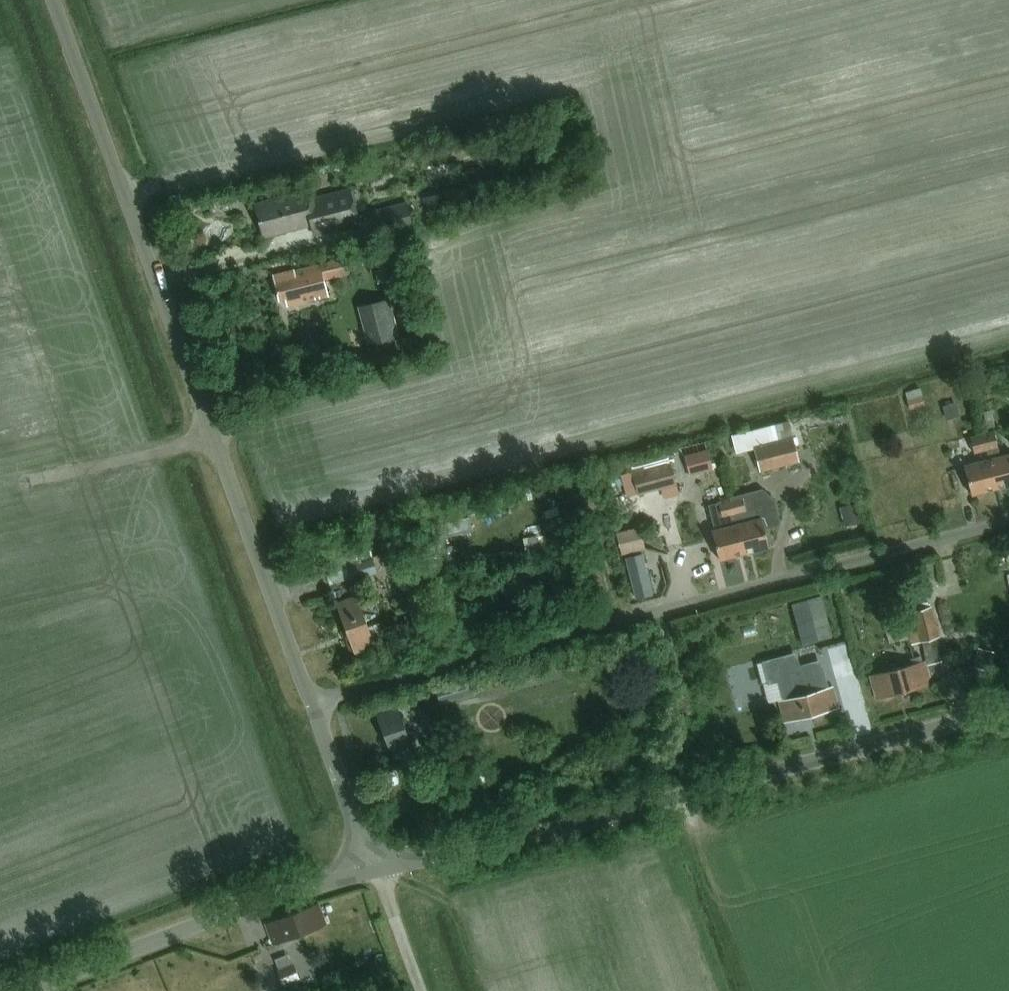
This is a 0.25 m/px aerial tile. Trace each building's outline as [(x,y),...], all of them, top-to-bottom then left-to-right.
[(309,192),(255,206),(257,214),(263,239),(312,226),(314,235),(359,224),(350,190),(311,200),(309,192)] [(468,190),(444,195),(447,209),(471,205),(468,190)] [(445,212),(441,194),(424,198),(428,216),(445,212)] [(407,205),(372,213),(378,237),(413,228),(407,205)] [(294,271),(272,276),(278,301),(285,300),(287,307),(328,297),(324,282),(354,275),(350,259),(294,272),(294,271)] [(358,308),(368,346),(399,338),(389,299),(358,308)] [(911,389),(915,407),(931,403),(927,386),(911,389)] [(799,463),(788,421),(732,435),(736,453),(753,449),(760,473),(799,463)] [(997,448),(994,434),(982,437),(986,451),(997,448)] [(982,437),(969,440),(973,454),(986,451),(982,437)] [(713,469),(709,449),(685,454),(689,475),(713,469)] [(996,490),(1008,486),(1008,456),(988,461),(996,490)] [(971,496),(996,490),(988,461),(963,467),(971,496)] [(676,486),(670,464),(631,473),(637,496),(676,486)] [(730,501),(744,555),(769,548),(764,530),(777,526),(779,523),(774,503),(762,491),(730,500),(730,501)] [(719,561),(744,555),(730,501),(708,507),(714,532),(712,532),(719,561)] [(862,523),(859,502),(845,505),(848,525),(862,523)] [(427,542),(471,533),(468,518),(463,520),(460,507),(421,515),(427,542)] [(645,549),(639,527),(616,533),(621,555),(645,549)] [(348,568),(340,543),(329,547),(336,571),(348,568)] [(376,574),(371,558),(347,565),(352,581),(376,574)] [(355,657),(375,649),(356,597),(336,605),(355,657)] [(911,644),(934,638),(939,636),(930,607),(902,615),(911,644)] [(841,648),(819,654),(826,676),(846,671),(841,648)] [(795,657),(766,665),(770,682),(786,678),(792,699),(779,702),(785,724),(839,709),(833,688),(826,690),(820,667),(799,672),(795,657)] [(932,684),(927,665),(926,662),(869,678),(875,699),(932,684)] [(439,703),(474,694),(470,679),(435,688),(439,703)] [(393,762),(414,755),(395,702),(374,710),(393,762)] [(274,946),(326,926),(318,905),(266,925),(274,946)] [(308,978),(301,959),(282,966),(289,985),(308,978)]
